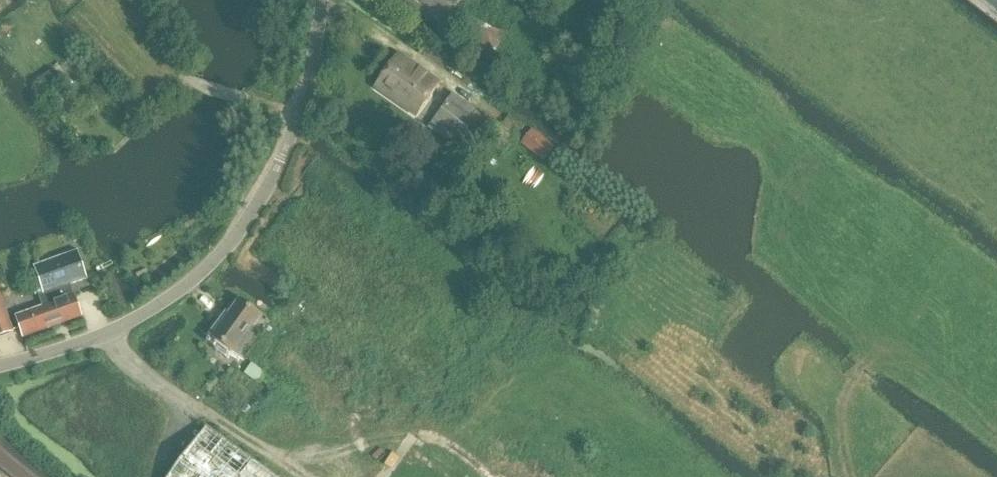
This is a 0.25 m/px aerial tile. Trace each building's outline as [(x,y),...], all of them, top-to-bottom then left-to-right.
[(462,0),(395,0),(440,31),(462,0)] [(996,13),(996,0),(979,0),(996,13)] [(416,116),(438,85),(396,54),(374,85),(416,116)] [(491,81),(497,71),(476,59),(471,68),(491,81)] [(52,74),(40,84),(48,93),(60,83),(52,74)] [(482,138),(492,124),(452,95),(428,127),(452,145),(466,126),(482,138)] [(544,162),(555,148),(532,130),(521,144),(544,162)] [(71,285),(87,280),(77,251),(34,267),(44,294),(38,296),(42,307),(15,317),(23,339),(83,317),(71,285)] [(13,331),(0,295),(0,336),(13,331)] [(259,316),(239,302),(229,316),(226,315),(211,335),(233,351),(259,316)] [(264,372),(251,363),(244,375),(257,384),(264,372)] [(207,427),(170,476),(275,476),(207,427)] [(0,437),(0,469),(10,476),(48,476),(0,437)]
